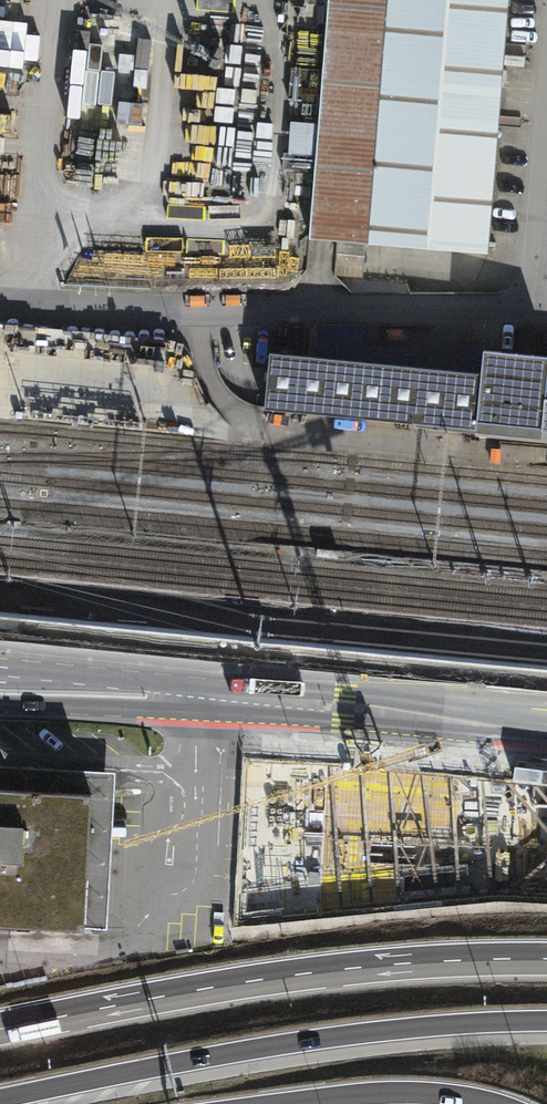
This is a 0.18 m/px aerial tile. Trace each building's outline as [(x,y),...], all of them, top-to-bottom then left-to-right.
[(308,240),(489,256),(509,0),(329,0),(308,240)] [(190,344),(111,337),(105,401),(184,408),(190,344)] [(546,400),(546,389),(546,359),(483,353),(481,376),(268,355),(263,414),(546,443),(546,400)] [(90,784),(83,920),(83,924),(107,925),(115,769),(0,763),(0,780),(90,784)] [(496,855),(499,785),(289,777),(283,916),(521,925),(524,856),(496,855)] [(83,920),(90,784),(0,780),(0,916),(83,920)]
